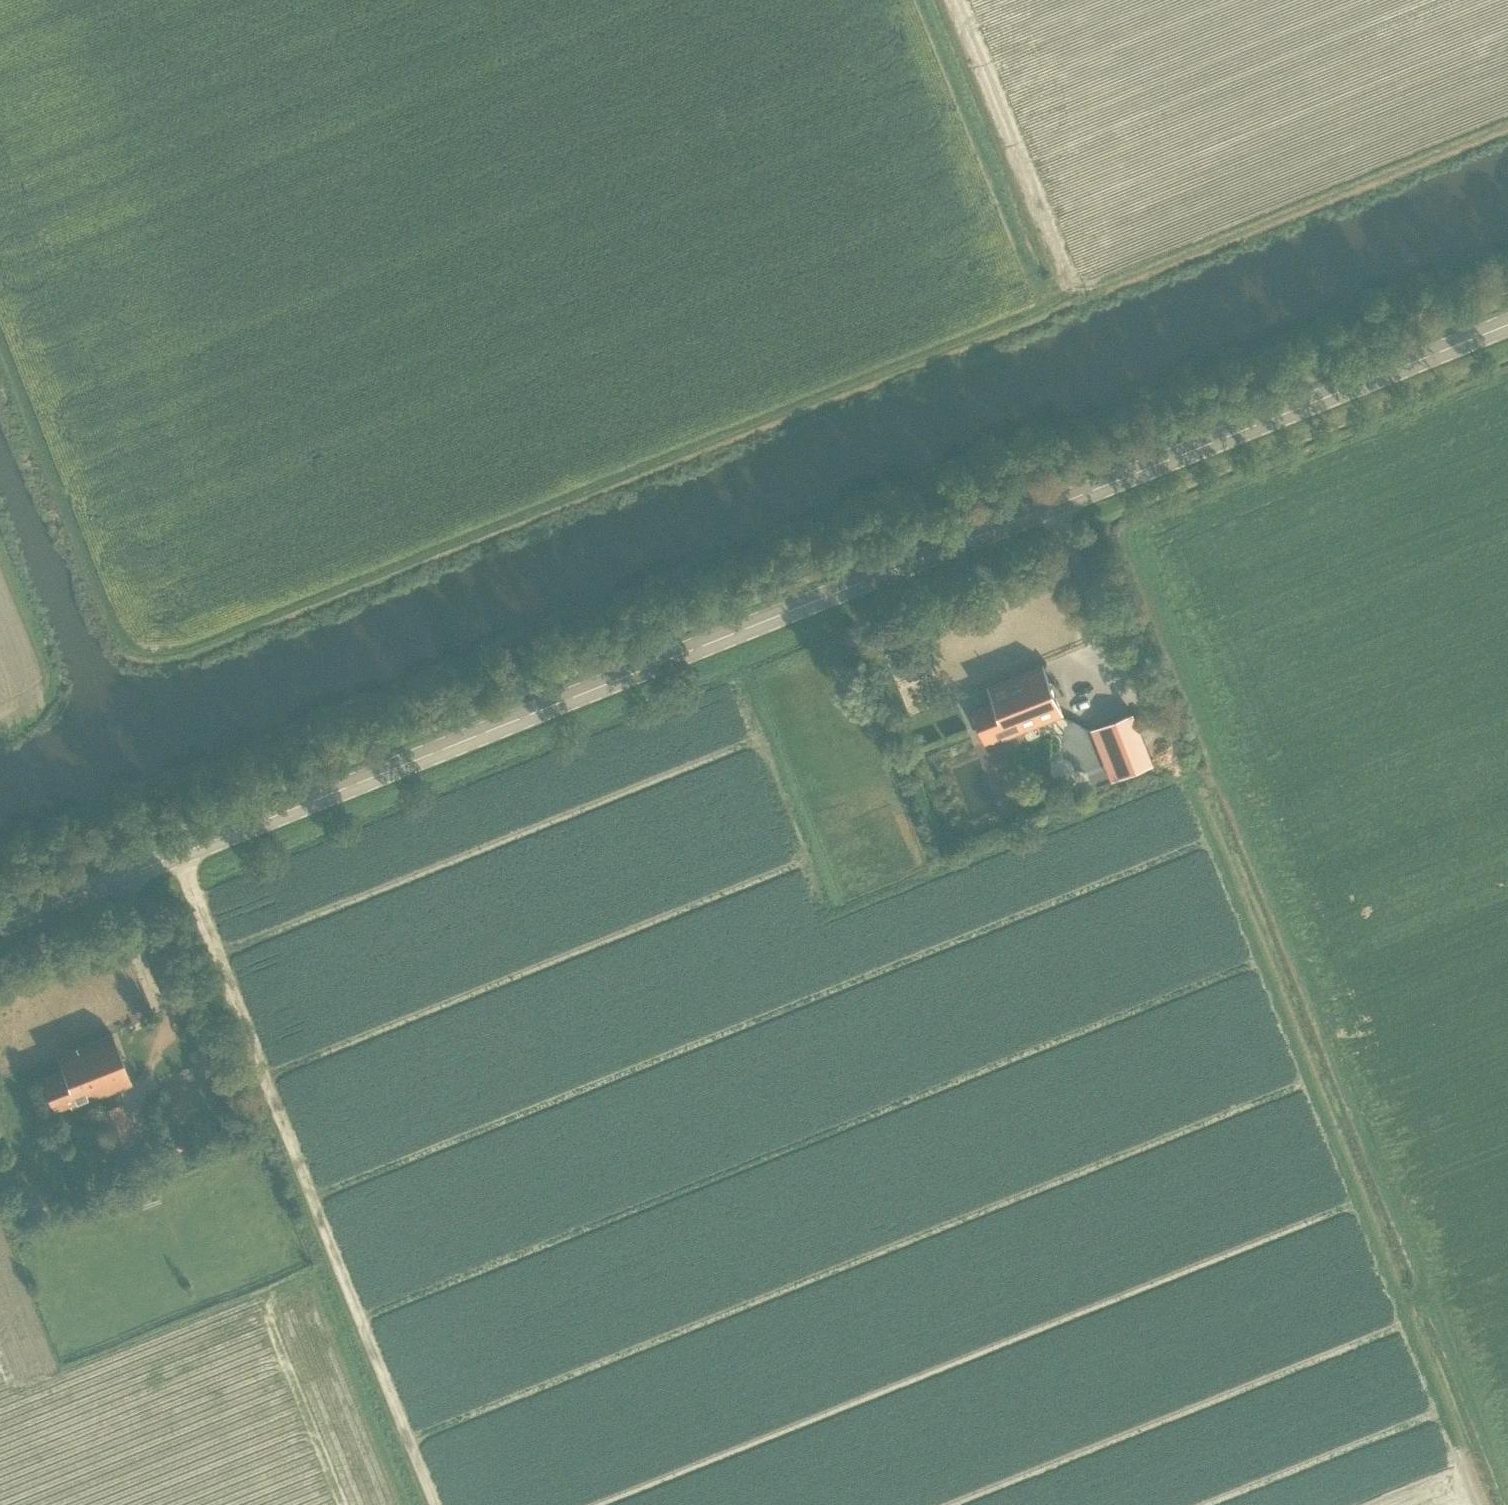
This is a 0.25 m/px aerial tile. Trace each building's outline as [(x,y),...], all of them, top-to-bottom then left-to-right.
[(974,710),(988,742),(1004,736),(1005,738),(1066,714),(1045,666),(990,687),(996,701),(974,710)] [(1100,725),(1120,777),(1155,763),(1136,711),(1100,725)] [(1081,783),(1102,773),(1095,757),(1073,768),(1081,783)] [(43,1081),(54,1110),(71,1104),(72,1106),(133,1082),(114,1032),(57,1055),(64,1072),(43,1081)] [(101,1101),(116,1139),(131,1133),(117,1095),(101,1101)]
